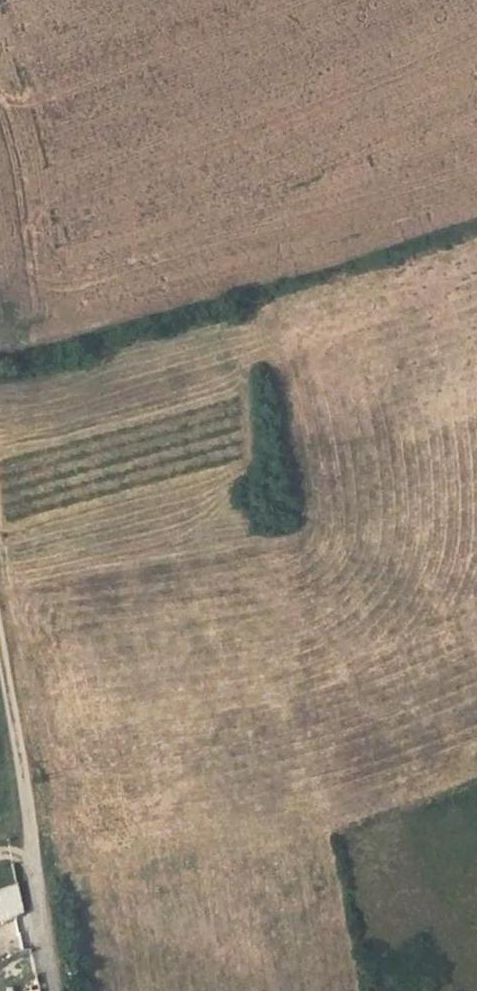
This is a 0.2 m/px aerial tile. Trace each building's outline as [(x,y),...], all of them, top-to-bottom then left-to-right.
[(23,914),(14,884),(0,889),(0,921),(23,914)]
